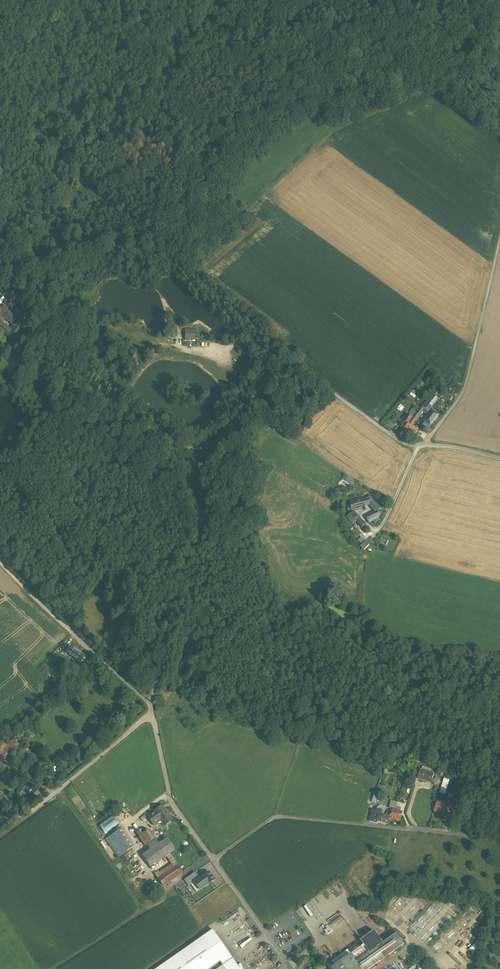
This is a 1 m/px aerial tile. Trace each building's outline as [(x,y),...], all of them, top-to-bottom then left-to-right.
[(13,312),(18,316),(22,312),(17,308),(13,312)] [(19,322),(5,309),(1,314),(6,318),(15,327),(19,322)] [(0,319),(0,330),(7,336),(10,332),(1,324),(3,322),(0,319)] [(10,332),(7,336),(12,340),(24,327),(19,322),(15,327),(10,332)] [(437,387),(432,394),(437,397),(442,391),(437,387)] [(452,397),(446,393),(442,399),(448,403),(452,397)] [(432,394),(422,406),(428,411),(438,399),(437,397),(432,394)] [(422,406),(417,412),(417,413),(420,415),(422,412),(426,414),(428,411),(422,406)] [(417,412),(413,409),(408,415),(413,419),(417,413),(417,412)] [(432,410),(427,417),(433,422),(438,415),(432,410)] [(420,415),(417,413),(413,419),(411,421),(414,422),(420,415)] [(413,419),(408,415),(403,421),(405,422),(408,425),(408,424),(411,421),(413,419)] [(433,422),(427,417),(423,421),(425,422),(430,426),(433,422)] [(430,426),(425,422),(424,423),(421,428),(426,432),(430,426)] [(411,426),(408,424),(407,426),(404,430),(413,437),(418,432),(411,426)] [(372,495),(366,500),(364,500),(366,505),(369,504),(374,499),(372,495)] [(363,498),(350,501),(352,508),(352,509),(353,509),(366,505),(364,500),(363,498)] [(382,507),(374,499),(369,504),(376,513),(378,511),(382,507)] [(362,521),(353,512),(350,514),(347,517),(353,524),(356,521),(359,524),(362,521)] [(376,513),(366,518),(369,523),(374,520),(379,517),(376,513)] [(123,629),(113,623),(110,627),(121,633),(123,629)] [(77,651),(70,646),(66,652),(73,657),(77,651)] [(84,656),(77,651),(73,657),(80,662),(84,656)] [(84,656),(80,662),(78,663),(81,665),(84,662),(87,658),(84,656)] [(8,744),(3,749),(5,751),(1,755),(7,760),(21,746),(13,739),(8,744)] [(431,768),(424,766),(424,768),(422,767),(421,768),(418,778),(431,782),(434,773),(430,772),(431,768)] [(449,780),(444,779),(440,792),(445,794),(449,780)] [(22,787),(19,794),(25,797),(28,790),(22,787)] [(397,802),(391,800),(389,808),(394,810),(396,806),(397,802)] [(450,803),(447,802),(447,801),(444,801),(443,804),(437,802),(434,810),(443,813),(441,819),(448,822),(454,802),(450,800),(450,803)] [(162,806),(154,812),(155,812),(148,817),(153,824),(160,819),(164,825),(172,819),(162,806)] [(377,808),(376,810),(372,809),(369,820),(376,822),(377,821),(381,822),(383,815),(381,815),(383,810),(377,808)] [(394,810),(392,809),(390,817),(390,818),(396,820),(395,820),(396,821),(398,822),(399,821),(402,812),(400,812),(394,810)] [(112,814),(98,824),(104,833),(119,823),(112,814)] [(387,816),(383,815),(381,822),(388,824),(390,818),(390,817),(387,816)] [(121,828),(105,839),(117,857),(134,846),(121,828)] [(148,829),(143,833),(141,829),(136,832),(141,839),(142,839),(144,841),(143,842),(145,846),(155,838),(148,829)] [(167,838),(160,843),(160,842),(158,843),(158,844),(154,847),(150,850),(149,849),(148,850),(148,851),(142,855),(149,867),(156,862),(157,863),(158,862),(158,861),(164,857),(165,858),(167,856),(166,855),(170,853),(174,850),(167,838)] [(175,862),(170,853),(166,855),(167,856),(172,864),(175,862)] [(172,864),(155,876),(163,886),(182,873),(175,862),(172,864)] [(184,880),(189,886),(194,882),(198,880),(200,879),(195,872),(184,880)] [(209,872),(202,877),(207,885),(214,880),(209,872)] [(207,885),(202,877),(200,879),(198,880),(203,888),(207,885)] [(203,888),(198,880),(194,882),(200,890),(203,888)] [(219,960),(223,966),(233,959),(210,928),(154,968),(207,968),(219,960)] [(355,961),(346,967),(346,968),(369,968),(372,967),(384,958),(377,948),(383,944),(374,931),(361,940),(364,945),(351,954),(356,962),(355,961)] [(241,947),(252,941),(248,934),(237,940),(241,947)] [(397,934),(383,944),(377,948),(384,958),(404,945),(397,934)] [(361,940),(347,950),(351,954),(364,945),(361,940)] [(469,947),(472,954),(479,950),(475,944),(469,947)] [(331,968),(332,968),(344,968),(346,968),(346,967),(355,961),(356,962),(351,954),(331,968)] [(233,959),(223,966),(225,968),(240,968),(233,959)]
